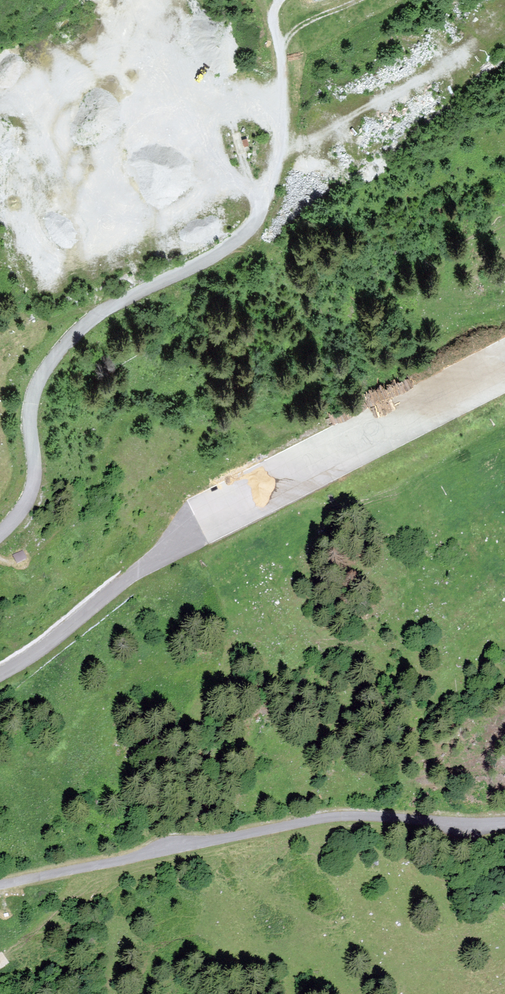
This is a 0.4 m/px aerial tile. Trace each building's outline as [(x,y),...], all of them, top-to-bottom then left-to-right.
[(23,549),(12,553),(15,562),(26,558),(23,549)] [(10,961),(3,949),(0,950),(0,967),(10,961)]
